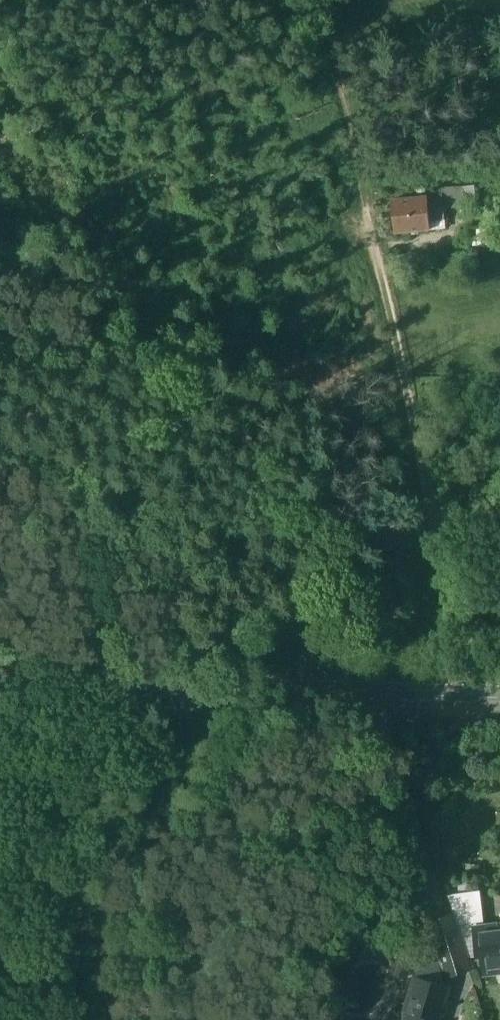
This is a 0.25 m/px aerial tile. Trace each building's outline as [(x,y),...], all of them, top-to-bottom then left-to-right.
[(463,186),(441,187),(441,195),(442,195),(443,207),(465,206),(463,186)] [(441,195),(427,196),(429,220),(444,218),(443,207),(442,195),(441,195)] [(427,196),(392,200),(395,233),(430,229),(429,220),(427,196)] [(479,892),(448,896),(453,913),(457,925),(483,922),(479,892)] [(457,925),(453,913),(428,921),(446,978),(471,970),(457,925)] [(475,927),(479,956),(483,956),(485,974),(499,972),(499,963),(496,931),(497,931),(496,925),(475,927)] [(440,971),(420,965),(416,977),(437,983),(440,971)] [(416,977),(404,1019),(439,1019),(449,987),(437,983),(416,977)]
